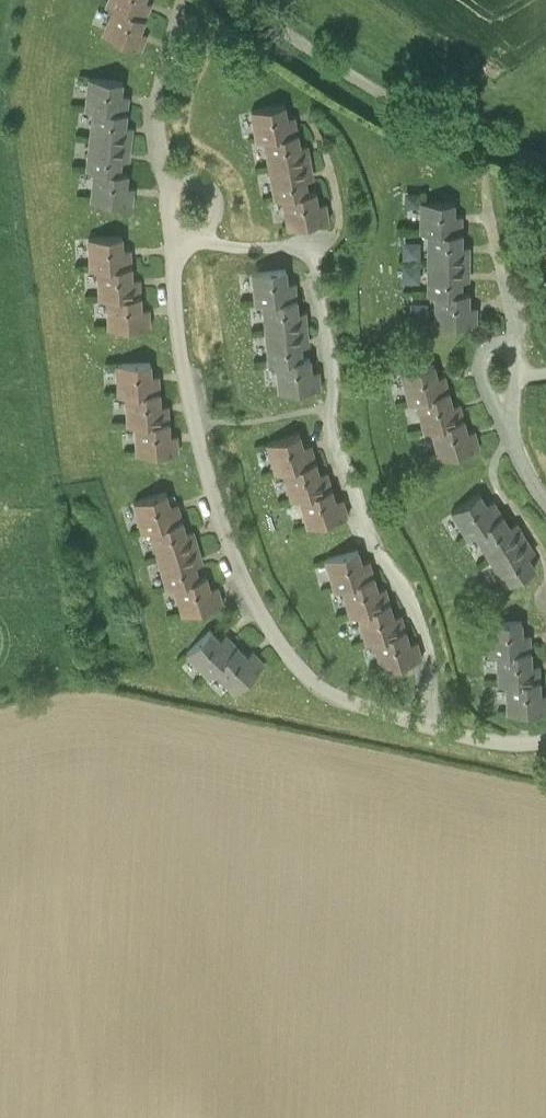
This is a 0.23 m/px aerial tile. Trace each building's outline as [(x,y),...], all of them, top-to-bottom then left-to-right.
[(113,6),(144,20),(149,9),(141,6),(144,0),(107,0),(106,3),(113,6)] [(144,20),(113,6),(102,34),(141,50),(145,40),(137,37),(144,20)] [(85,108),(93,109),(127,113),(128,102),(120,102),(122,80),(89,77),(85,108)] [(256,141),(264,139),(299,133),(296,115),(288,116),(286,103),(251,109),(256,141)] [(127,113),(93,109),(90,135),(131,140),(132,133),(124,132),(127,113)] [(268,164),(311,158),(309,143),(301,144),(299,133),(264,139),(268,164)] [(86,169),(94,170),(120,171),(122,152),(130,152),(131,140),(90,135),(86,169)] [(274,199),(282,198),(309,190),(307,179),(315,178),(311,158),(268,164),(274,199)] [(128,172),(120,171),(94,170),(91,200),(132,205),(133,194),(125,193),(128,172)] [(287,227),(330,220),(326,202),(319,203),(317,189),(309,190),(282,198),(287,227)] [(420,232),(428,232),(462,233),(462,222),(454,222),(454,201),(421,200),(420,232)] [(462,233),(428,232),(428,261),(469,263),(469,252),(461,252),(462,233)] [(89,269),(97,269),(132,267),(131,248),(124,248),(123,235),(87,237),(89,269)] [(427,293),(435,293),(461,291),(461,271),(469,272),(469,263),(428,261),(427,293)] [(406,279),(424,281),(426,265),(408,263),(406,279)] [(99,299),(106,298),(142,297),(140,278),(133,278),(132,267),(97,269),(99,299)] [(255,303),(262,302),(298,299),(296,280),(289,281),(287,267),(251,271),(255,303)] [(469,291),(461,291),(435,293),(435,323),(476,323),(476,313),(469,313),(469,291)] [(142,297),(106,298),(108,329),(151,326),(150,307),(142,308),(142,297)] [(264,328),(308,323),(306,310),(299,310),(298,299),(262,302),(264,328)] [(268,363),(276,362),(304,356),(302,346),(310,345),(308,323),(264,328),(268,363)] [(311,355),(304,356),(276,362),(279,392),(322,388),(320,369),(313,370),(311,355)] [(118,396),(125,395),(160,393),(159,374),(153,374),(151,360),(115,363),(118,396)] [(417,401),(449,392),(447,382),(439,384),(434,363),(401,371),(409,403),(417,401)] [(432,428),(464,420),(461,409),(454,411),(449,392),(417,401),(424,430),(432,428)] [(127,425),(134,425),(170,422),(168,404),(161,404),(160,393),(125,395),(127,425)] [(439,457),(479,447),(476,437),(469,439),(464,420),(432,428),(439,457)] [(170,422),(134,425),(137,455),(179,451),(178,434),(171,434),(170,422)] [(276,473),(282,471),(317,460),(311,443),(305,445),(301,432),(266,443),(276,473)] [(292,500),(298,498),(333,487),(327,470),(320,472),(317,460),(282,471),(292,500)] [(333,487),(298,498),(308,527),(349,514),(343,497),(337,499),(333,487)] [(143,532),(148,530),(183,518),(178,502),(172,504),(167,490),(133,502),(143,532)] [(475,533),(504,516),(498,506),(491,510),(480,492),(451,510),(468,537),(475,533)] [(490,558),(526,537),(520,528),(514,532),(504,516),(475,533),(490,558)] [(157,556),(199,543),(194,528),(187,530),(183,518),(148,530),(157,556)] [(506,584),(535,566),(524,548),(530,544),(526,537),(490,558),(506,584)] [(167,588),(173,586),(200,576),(196,565),(205,562),(199,543),(157,556),(167,588)] [(333,589),(341,587),(374,578),(371,566),(363,568),(358,548),(325,557),(333,589)] [(207,573),(200,576),(173,586),(183,615),(223,601),(218,585),(212,587),(207,573)] [(356,614),(390,604),(387,593),(379,595),(374,578),(341,587),(348,616),(356,614)] [(363,643),(371,642),(406,632),(403,620),(395,622),(390,604),(356,614),(363,643)] [(497,653),(530,651),(530,641),(522,641),(521,619),(488,621),(489,653),(497,653)] [(207,677),(214,671),(239,646),(227,632),(221,638),(212,628),(186,653),(207,677)] [(378,670),(422,657),(419,647),(411,649),(406,632),(371,642),(378,670)] [(239,646),(214,671),(233,692),(266,663),(253,648),(247,654),(239,646)] [(506,683),(539,682),(539,670),(531,671),(530,651),(497,653),(498,683),(506,683)] [(545,711),(545,700),(540,701),(539,682),(506,683),(507,712),(545,711)]
